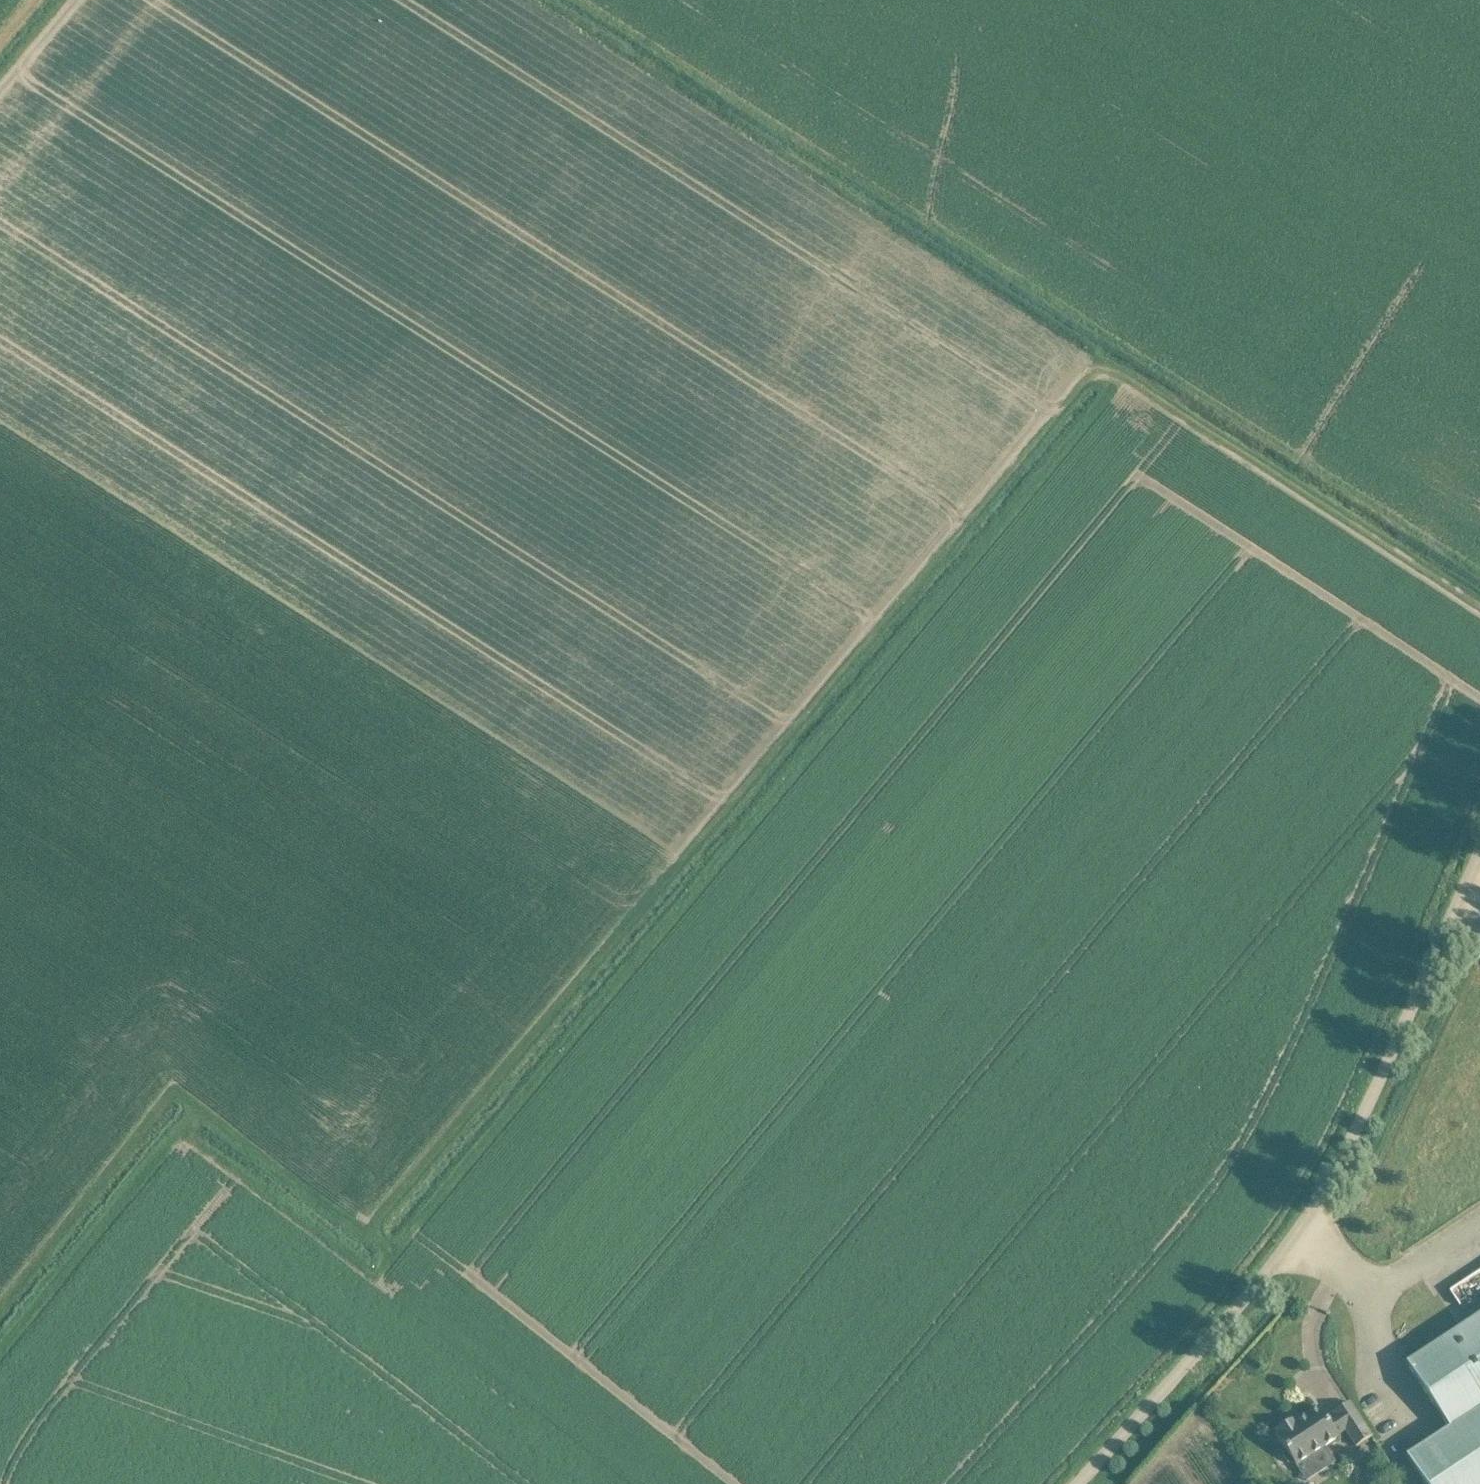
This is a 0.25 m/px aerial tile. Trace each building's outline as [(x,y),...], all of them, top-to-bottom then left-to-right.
[(1406,1364),(1417,1381),(1449,1429),(1406,1457),(1423,1483),(1479,1483),(1479,1316),(1406,1364)] [(1356,1449),(1372,1438),(1349,1404),(1333,1414),(1334,1415),(1325,1420),(1319,1410),(1295,1425),(1293,1421),(1275,1433),(1277,1436),(1276,1437),(1296,1468),(1339,1441),(1334,1434),(1346,1433),(1356,1449)]
